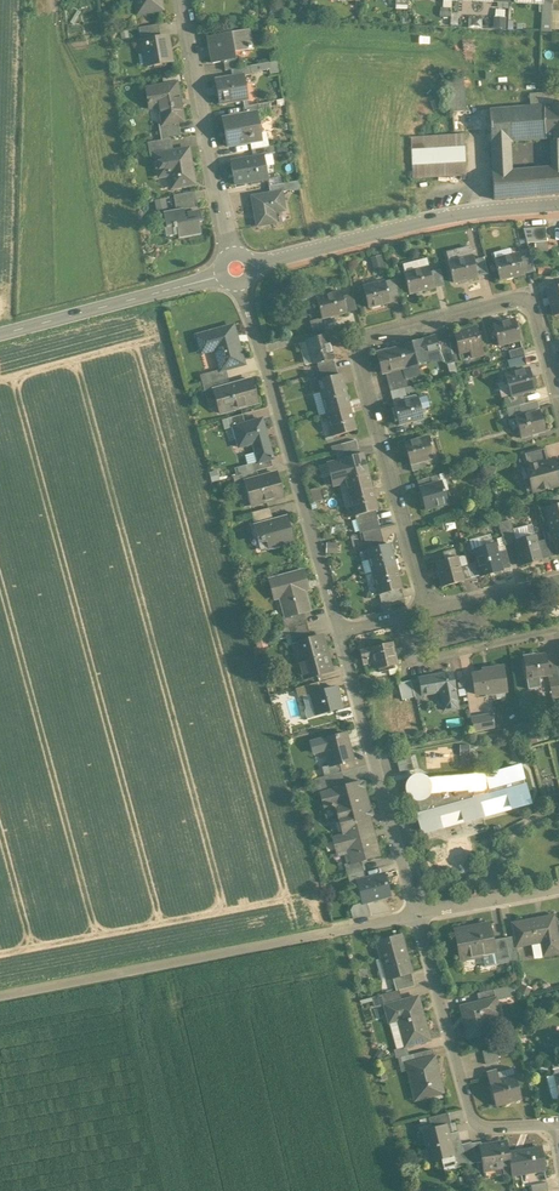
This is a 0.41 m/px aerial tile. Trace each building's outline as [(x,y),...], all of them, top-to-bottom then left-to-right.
[(160,0),(136,0),(138,14),(162,10),(160,0)] [(553,4),(544,4),(543,31),(552,32),(553,11),(553,4)] [(309,9),(303,5),(298,11),(304,15),(309,9)] [(505,17),(496,16),(496,25),(505,25),(505,17)] [(158,25),(139,28),(141,41),(160,38),(158,25)] [(248,30),(208,37),(213,64),(224,62),(235,60),(235,59),(234,53),(252,50),(248,30)] [(141,41),(136,42),(138,54),(146,52),(149,66),(172,62),(168,37),(160,38),(141,41)] [(239,58),(235,59),(235,60),(224,62),(226,71),(231,70),(241,68),(239,58)] [(268,63),(250,67),(252,74),(270,71),(268,63)] [(241,68),(231,70),(232,77),(243,75),(243,76),(252,74),(250,67),(241,68)] [(163,78),(164,86),(177,83),(180,83),(179,75),(163,78)] [(232,77),(216,80),(220,104),(243,100),(248,99),(243,76),(243,75),(232,77)] [(462,78),(446,79),(449,112),(466,111),(462,78)] [(164,86),(146,89),(150,109),(160,107),(163,125),(178,122),(184,121),(177,83),(164,86)] [(532,95),(533,106),(545,105),(554,105),(554,104),(554,94),(532,95)] [(244,107),(246,116),(257,114),(258,118),(264,117),(271,116),(269,103),(249,106),(244,107)] [(554,104),(554,105),(545,105),(546,139),(552,139),(556,138),(556,140),(558,140),(558,104),(554,104)] [(533,106),(490,110),(491,143),(511,142),(546,139),(545,105),(533,106)] [(246,116),(235,118),(235,116),(223,118),(227,141),(228,147),(240,145),(239,144),(250,142),(251,142),(251,138),(255,137),(255,136),(261,135),(258,118),(257,114),(246,116)] [(264,117),(258,118),(261,135),(255,136),(255,137),(251,138),(251,142),(250,142),(252,150),(269,147),(264,117)] [(178,122),(163,125),(159,125),(162,140),(180,137),(178,122)] [(463,134),(412,137),(414,178),(466,175),(463,134)] [(171,139),(148,143),(150,156),(155,155),(174,151),(172,142),(171,139)] [(511,142),(491,143),(492,156),(511,155),(511,142)] [(269,147),(252,150),(253,157),(264,155),(275,153),(274,146),(269,147)] [(174,151),(155,155),(158,174),(168,173),(169,173),(172,189),(195,185),(189,149),(174,151)] [(253,157),(231,161),(235,185),(268,179),(264,155),(253,157)] [(511,155),(492,156),(492,165),(512,163),(511,155)] [(492,165),(494,200),(558,194),(558,163),(553,163),(512,166),(512,163),(492,165)] [(280,177),(268,179),(269,186),(282,184),(280,177)] [(298,181),(286,183),(287,191),(294,190),(294,191),(300,190),(298,181)] [(282,184),(269,186),(270,194),(282,192),(287,191),(286,183),(282,184)] [(195,205),(193,192),(175,196),(177,208),(195,205)] [(270,194),(252,197),(257,226),(276,223),(274,212),(274,209),(285,207),(282,192),(270,194)] [(163,199),(156,200),(157,207),(165,206),(163,199)] [(178,212),(164,214),(167,228),(173,226),(174,229),(179,228),(180,232),(178,232),(179,237),(200,234),(199,224),(202,223),(200,213),(184,215),(184,211),(178,212)] [(546,227),(523,229),(527,243),(547,242),(546,227)] [(447,254),(449,262),(462,259),(459,251),(447,254)] [(384,253),(374,255),(377,267),(387,264),(384,253)] [(519,254),(494,260),(500,280),(513,276),(513,278),(525,275),(525,274),(521,262),(519,254)] [(449,262),(448,263),(453,282),(467,279),(467,280),(478,277),(474,261),(473,256),(462,259),(449,262)] [(484,258),(474,261),(478,277),(488,274),(484,258)] [(427,259),(402,265),(404,274),(429,268),(428,261),(427,259)] [(531,259),(521,262),(525,274),(535,272),(531,259)] [(429,268),(404,274),(409,293),(423,290),(423,292),(434,289),(434,288),(431,275),(429,268)] [(441,273),(431,275),(434,288),(444,286),(441,273)] [(396,279),(385,282),(387,288),(397,285),(396,279)] [(385,282),(371,285),(371,286),(363,288),(368,307),(381,304),(390,302),(387,288),(385,282)] [(319,285),(311,287),(312,294),(321,291),(319,285)] [(397,285),(387,288),(390,302),(394,301),(401,299),(397,285)] [(548,289),(556,317),(558,316),(558,286),(548,289)] [(311,287),(297,291),(299,297),(312,294),(311,287)] [(341,292),(316,299),(317,302),(321,316),(322,318),(335,315),(335,316),(347,313),(343,300),(341,292)] [(353,297),(343,300),(347,313),(357,310),(353,297)] [(322,318),(321,316),(305,320),(309,334),(325,329),(322,318)] [(515,320),(493,326),(498,346),(521,340),(515,320)] [(233,326),(196,337),(201,352),(215,348),(221,370),(221,371),(226,369),(244,364),(233,326)] [(476,328),(455,333),(455,335),(460,353),(461,353),(481,348),(476,328)] [(455,335),(448,337),(449,340),(455,363),(463,361),(461,353),(460,353),(455,335)] [(327,336),(307,341),(314,363),(317,363),(333,358),(327,336)] [(435,337),(400,346),(401,348),(406,367),(428,361),(425,353),(438,350),(441,361),(445,363),(447,365),(455,363),(449,340),(437,343),(435,337)] [(314,363),(307,341),(301,343),(307,365),(314,363)] [(401,348),(388,351),(387,350),(376,353),(382,374),(386,373),(402,368),(406,367),(401,348)] [(481,348),(461,353),(463,361),(483,355),(481,348)] [(523,348),(510,352),(512,359),(525,356),(523,348)] [(438,350),(425,353),(428,361),(429,365),(441,361),(438,350)] [(525,356),(512,359),(514,368),(527,364),(525,356)] [(333,358),(317,363),(320,373),(336,369),(333,358)] [(402,368),(386,373),(391,392),(404,388),(407,387),(402,368)] [(221,370),(207,374),(209,383),(209,384),(228,379),(226,369),(221,371),(221,370)] [(336,369),(320,373),(322,381),(339,376),(336,369)] [(529,369),(506,376),(512,396),(512,397),(522,394),(534,390),(529,369)] [(327,414),(349,408),(341,376),(339,376),(322,381),(318,382),(327,414)] [(209,384),(202,386),(206,401),(215,398),(218,397),(216,389),(230,386),(228,379),(209,384)] [(230,386),(216,389),(218,397),(215,398),(220,414),(230,411),(258,403),(251,380),(230,386)] [(459,381),(451,383),(454,393),(462,391),(459,381)] [(404,388),(391,392),(393,400),(406,396),(404,388)] [(321,392),(312,395),(318,417),(327,414),(321,392)] [(522,394),(512,397),(512,396),(504,398),(506,407),(507,409),(520,406),(525,404),(522,394)] [(418,398),(421,410),(430,407),(427,396),(418,398)] [(418,398),(394,405),(399,424),(412,421),(413,422),(424,419),(421,410),(418,398)] [(525,404),(520,406),(522,414),(540,409),(537,401),(525,404)] [(520,406),(507,409),(509,417),(522,414),(520,406)] [(349,408),(327,414),(333,437),(355,431),(349,408)] [(467,410),(460,412),(462,420),(469,418),(467,410)] [(540,411),(516,418),(521,439),(532,436),(532,434),(545,431),(540,411)] [(242,415),(227,419),(230,429),(233,428),(233,427),(240,425),(245,424),(242,415)] [(262,419),(233,427),(233,428),(239,448),(253,444),(258,462),(258,463),(271,459),(273,459),(273,458),(272,458),(268,447),(269,445),(265,430),(264,430),(261,421),(262,420),(262,419)] [(428,437),(405,444),(410,464),(411,464),(424,461),(433,458),(428,437)] [(356,440),(341,445),(343,452),(358,448),(356,440)] [(341,445),(332,447),(334,455),(336,454),(343,452),(341,445)] [(343,452),(336,454),(338,461),(360,455),(358,448),(343,452)] [(541,448),(522,453),(526,467),(545,462),(541,448)] [(346,482),(368,476),(363,455),(360,455),(338,461),(328,464),(333,486),(338,485),(343,484),(342,483),(346,482)] [(271,459),(258,463),(258,462),(252,464),(254,472),(257,471),(273,467),(271,459)] [(526,467),(527,469),(533,490),(533,493),(558,486),(558,481),(553,460),(545,462),(526,467)] [(424,461),(411,464),(413,472),(426,468),(424,461)] [(498,464),(488,462),(486,472),(496,474),(498,464)] [(252,464),(231,470),(233,478),(254,472),(252,464)] [(328,464),(318,467),(324,489),(333,486),(328,464)] [(527,469),(522,471),(527,492),(533,490),(527,469)] [(254,472),(233,478),(237,490),(245,487),(244,482),(259,478),(257,471),(254,472)] [(259,478),(244,482),(245,487),(250,506),(284,497),(277,473),(259,478)] [(446,473),(431,477),(433,485),(442,482),(443,484),(449,483),(446,473)] [(368,476),(346,482),(349,494),(371,488),(368,476)] [(431,477),(418,481),(420,488),(433,485),(431,477)] [(346,482),(342,483),(343,484),(338,485),(340,496),(349,494),(346,482)] [(420,488),(419,488),(425,510),(448,503),(443,484),(442,482),(433,485),(420,488)] [(318,487),(306,490),(310,504),(322,501),(318,487)] [(371,488),(349,494),(353,508),(355,516),(375,511),(377,510),(371,488)] [(349,494),(340,496),(344,510),(353,508),(349,494)] [(550,498),(552,506),(558,504),(558,496),(550,498)] [(552,506),(545,508),(551,532),(558,530),(558,504),(552,506)] [(270,508),(251,513),(255,526),(274,521),(270,508)] [(500,510),(501,519),(509,518),(508,509),(500,510)] [(375,511),(355,516),(355,517),(360,533),(362,533),(380,528),(375,511)] [(274,521),(255,526),(255,527),(257,527),(260,540),(259,541),(261,550),(293,541),(288,523),(287,518),(274,521)] [(511,521),(499,524),(502,538),(504,545),(516,542),(516,541),(513,530),(511,521)] [(532,525),(513,530),(516,541),(535,537),(532,525)] [(232,528),(225,530),(227,537),(234,535),(232,528)] [(380,528),(362,533),(367,550),(384,545),(380,528)] [(329,532),(324,529),(321,535),(326,538),(329,532)] [(516,541),(516,542),(519,556),(518,556),(520,566),(541,560),(537,547),(537,546),(536,543),(535,537),(516,541)] [(481,538),(472,541),(475,550),(488,546),(486,538),(481,538)] [(502,538),(494,540),(495,544),(497,554),(506,551),(504,545),(502,538)] [(554,542),(546,544),(550,557),(558,555),(554,542)] [(336,545),(328,543),(327,552),(335,553),(336,545)] [(384,545),(367,550),(370,560),(373,572),(396,566),(389,544),(384,545)] [(488,546),(475,550),(481,574),(482,576),(502,571),(502,570),(497,554),(495,544),(488,546)] [(537,546),(537,547),(541,560),(550,557),(546,544),(537,546)] [(455,550),(443,553),(445,560),(457,557),(455,550)] [(506,551),(497,554),(502,570),(505,569),(511,568),(506,551)] [(465,556),(457,558),(459,567),(468,565),(465,556)] [(445,560),(437,562),(440,575),(439,576),(442,587),(463,581),(459,567),(457,558),(457,557),(445,560)] [(370,560),(361,562),(365,575),(373,572),(370,560)] [(475,563),(468,565),(471,578),(479,576),(475,563)] [(468,565),(459,567),(463,581),(471,578),(468,565)] [(396,566),(373,572),(377,587),(379,595),(387,593),(401,589),(402,589),(396,566)] [(303,571),(269,580),(275,601),(281,599),(286,617),(304,613),(309,611),(304,591),(309,590),(303,571)] [(373,572),(365,575),(369,589),(377,587),(373,572)] [(401,589),(387,593),(390,602),(404,599),(401,589)] [(387,593),(379,595),(380,600),(381,600),(382,605),(390,602),(387,593)] [(304,613),(286,617),(283,617),(286,629),(288,628),(306,623),(304,613)] [(306,623),(288,628),(290,634),(293,645),(300,643),(299,642),(310,639),(307,626),(306,623)] [(286,629),(279,631),(280,636),(290,634),(288,628),(286,629)] [(264,635),(254,638),(257,649),(268,646),(264,635)] [(310,639),(299,642),(300,643),(305,662),(300,664),(305,679),(331,672),(321,636),(310,639)] [(392,643),(371,648),(371,649),(360,651),(363,664),(374,662),(376,670),(378,670),(379,673),(389,671),(388,667),(397,665),(392,643)] [(546,655),(536,656),(536,655),(523,657),(527,679),(540,677),(549,675),(548,669),(546,655)] [(397,665),(388,667),(389,671),(390,676),(399,673),(397,665)] [(490,672),(473,674),(476,694),(495,692),(495,693),(506,692),(503,667),(489,669),(490,672)] [(550,682),(558,680),(558,670),(558,667),(548,669),(549,675),(550,682)] [(444,675),(421,679),(423,694),(441,691),(444,711),(458,708),(458,707),(457,708),(452,673),(451,674),(452,675),(444,676),(444,675)] [(540,677),(527,679),(528,689),(541,687),(540,677)] [(421,679),(411,681),(415,697),(415,700),(424,698),(423,694),(421,679)] [(549,682),(550,685),(551,693),(558,692),(558,680),(550,682),(549,682)] [(411,681),(398,684),(402,700),(415,697),(411,681)] [(464,682),(458,683),(461,701),(468,700),(464,682)] [(318,683),(301,687),(304,696),(311,694),(321,691),(318,683)] [(321,691),(311,694),(317,716),(341,709),(335,687),(321,691)] [(304,696),(302,697),(306,709),(304,711),(306,719),(317,716),(311,694),(304,696)] [(402,722),(416,720),(414,699),(400,701),(402,722)] [(492,714),(471,718),(473,732),(495,729),(492,714)] [(556,726),(547,727),(549,736),(557,734),(556,726)] [(346,734),(323,739),(330,765),(330,766),(339,764),(352,760),(346,734)] [(323,739),(315,741),(320,759),(322,768),(330,765),(323,739)] [(470,745),(461,745),(461,754),(470,754),(470,745)] [(410,756),(396,760),(400,774),(414,770),(410,756)] [(322,768),(320,759),(316,760),(321,778),(324,777),(322,768)] [(330,765),(322,768),(324,777),(341,772),(339,764),(330,766),(330,765)] [(321,778),(314,779),(318,794),(320,794),(320,793),(342,787),(338,773),(341,772),(324,777),(321,778)] [(483,776),(472,777),(473,790),(472,790),(473,791),(483,790),(484,790),(483,776)] [(414,798),(416,799),(417,799),(418,803),(415,803),(417,810),(419,809),(420,812),(420,813),(417,813),(418,816),(423,832),(424,832),(423,831),(440,826),(440,828),(441,827),(440,822),(463,815),(464,821),(466,820),(465,819),(481,815),(482,816),(483,816),(481,810),(478,797),(474,798),(474,797),(473,791),(472,790),(473,790),(472,777),(428,781),(420,777),(412,779),(408,786),(409,794),(412,797),(414,798)] [(338,815),(368,806),(364,789),(365,787),(364,783),(362,782),(345,786),(342,787),(320,793),(320,794),(327,817),(338,815)] [(485,794),(474,797),(474,798),(478,797),(481,810),(492,807),(488,793),(485,794)] [(416,799),(414,798),(412,818),(418,816),(417,813),(420,813),(420,812),(419,809),(417,810),(415,803),(418,803),(417,799),(416,799)] [(368,806),(338,815),(343,835),(373,827),(370,817),(371,817),(373,815),(372,811),(369,810),(368,806)] [(441,827),(441,829),(465,822),(464,821),(463,815),(440,822),(441,827)] [(373,827),(343,835),(332,838),(337,853),(347,850),(350,861),(351,863),(351,864),(361,861),(379,856),(373,832),(374,831),(373,827)] [(361,861),(351,864),(351,863),(344,865),(347,876),(364,872),(361,861)] [(364,872),(347,876),(351,888),(358,886),(357,882),(366,880),(364,872)] [(366,880),(357,882),(358,886),(363,903),(390,896),(384,875),(366,880)] [(512,923),(514,937),(516,947),(517,947),(534,944),(543,942),(545,957),(558,954),(558,942),(554,915),(512,923)] [(489,925),(455,931),(461,960),(493,954),(493,951),(494,951),(492,941),(489,925)] [(401,936),(377,943),(387,979),(392,978),(411,973),(401,936)] [(514,937),(506,938),(509,958),(510,963),(519,961),(517,947),(516,947),(514,937)] [(506,938),(492,941),(494,951),(493,951),(493,954),(495,960),(509,958),(506,938)] [(543,942),(534,944),(537,958),(545,957),(543,942)] [(411,973),(392,978),(396,991),(399,990),(415,987),(411,973)] [(370,990),(363,986),(360,991),(367,995),(370,990)] [(499,998),(516,997),(515,986),(498,987),(499,998)] [(396,991),(382,995),(384,1003),(401,999),(399,990),(396,991)] [(494,990),(477,994),(479,1003),(496,999),(494,990)] [(382,995),(371,997),(374,1009),(385,1006),(384,1003),(382,995)] [(418,997),(385,1006),(397,1049),(407,1047),(430,1040),(420,1003),(419,1002),(418,997)] [(479,1003),(461,1007),(469,1037),(489,1033),(487,1021),(485,1021),(484,1016),(498,1013),(498,1014),(499,1014),(496,999),(479,1003)] [(510,1047),(513,1056),(520,1054),(517,1045),(510,1047)] [(394,1050),(396,1059),(401,1057),(409,1055),(407,1047),(397,1049),(394,1050)] [(510,1047),(501,1049),(504,1058),(513,1056),(510,1047)] [(496,1048),(483,1051),(486,1065),(499,1062),(496,1048)] [(432,1050),(414,1054),(416,1062),(434,1058),(432,1050)] [(409,1055),(401,1057),(403,1065),(407,1064),(416,1062),(414,1054),(409,1055)] [(416,1062),(407,1064),(410,1076),(416,1100),(443,1093),(434,1058),(416,1062)] [(387,1070),(380,1072),(382,1080),(389,1078),(387,1070)] [(513,1070),(497,1074),(499,1080),(514,1076),(513,1070)] [(514,1076),(499,1080),(497,1074),(497,1071),(488,1073),(487,1073),(490,1083),(496,1106),(522,1099),(515,1076),(514,1076)] [(448,1113),(429,1118),(432,1129),(446,1126),(446,1127),(451,1126),(450,1124),(448,1113)] [(451,1126),(446,1127),(446,1126),(432,1129),(422,1132),(427,1149),(422,1151),(424,1161),(429,1160),(430,1161),(441,1159),(442,1164),(444,1169),(455,1166),(456,1166),(456,1165),(465,1163),(466,1163),(461,1145),(462,1145),(458,1132),(453,1133),(451,1126)] [(462,1145),(461,1145),(466,1163),(465,1163),(466,1166),(476,1163),(471,1144),(470,1143),(462,1145)] [(471,1144),(476,1163),(483,1162),(480,1147),(481,1147),(480,1143),(471,1144)] [(481,1147),(480,1147),(483,1162),(484,1170),(510,1166),(508,1153),(507,1143),(481,1147)] [(541,1148),(508,1153),(510,1166),(512,1175),(544,1170),(541,1148)] [(455,1166),(444,1169),(445,1175),(456,1172),(456,1171),(455,1166)] [(510,1166),(484,1170),(486,1180),(512,1175),(510,1166)] [(464,1178),(457,1180),(459,1186),(465,1184),(464,1178)] [(531,1186),(532,1190),(548,1190),(546,1183),(531,1186)]
